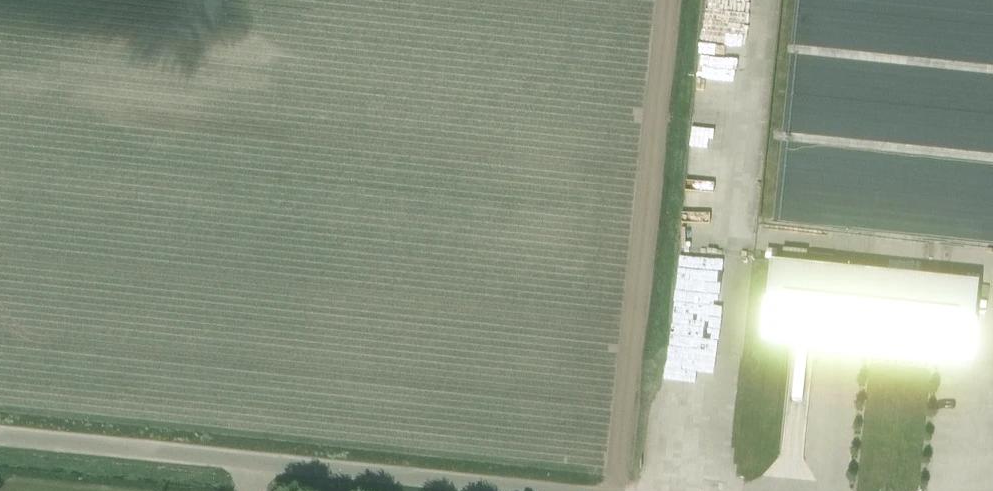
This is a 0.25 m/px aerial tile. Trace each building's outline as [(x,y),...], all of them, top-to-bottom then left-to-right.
[(802,251),(778,249),(777,260),(801,262),(802,251)] [(979,282),(770,261),(762,343),(971,365),(979,282)]
